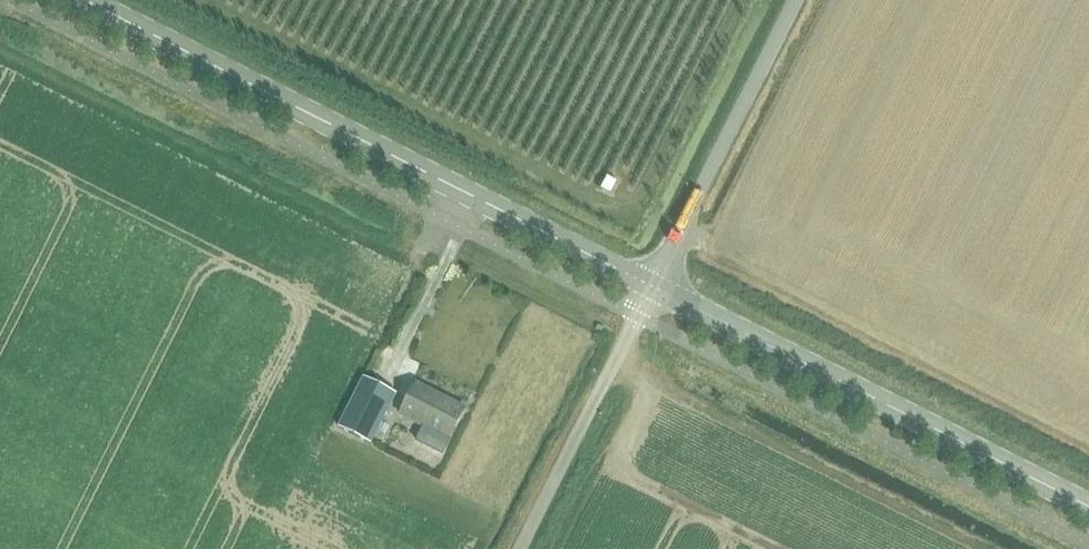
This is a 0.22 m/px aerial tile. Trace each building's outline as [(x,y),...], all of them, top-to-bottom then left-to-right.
[(371,444),(397,394),(365,378),(339,428),(371,444)] [(450,440),(466,409),(416,384),(400,415),(450,440)]
